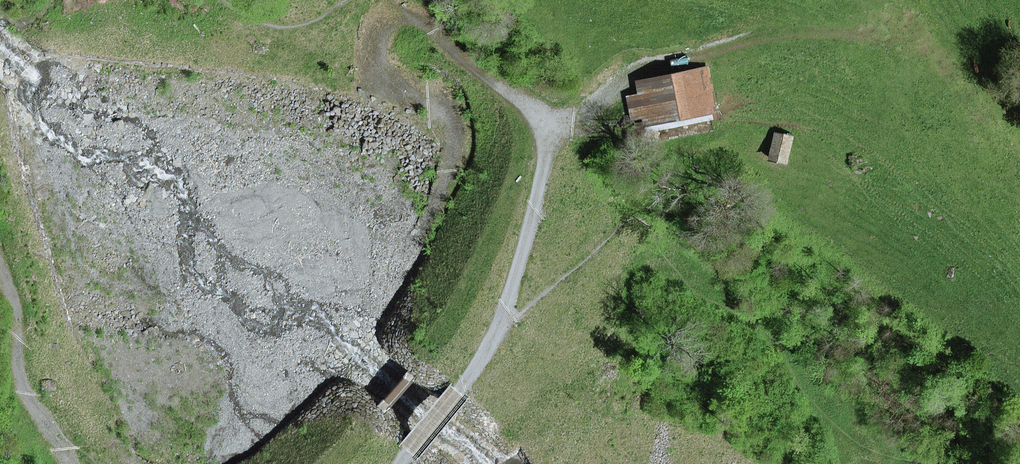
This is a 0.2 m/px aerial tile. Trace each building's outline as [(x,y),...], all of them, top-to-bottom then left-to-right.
[(645,117),(647,124),(715,110),(707,70),(639,83),(641,95),(628,97),(632,119),(645,117)] [(777,134),(771,159),(786,162),(792,137),(777,134)]
